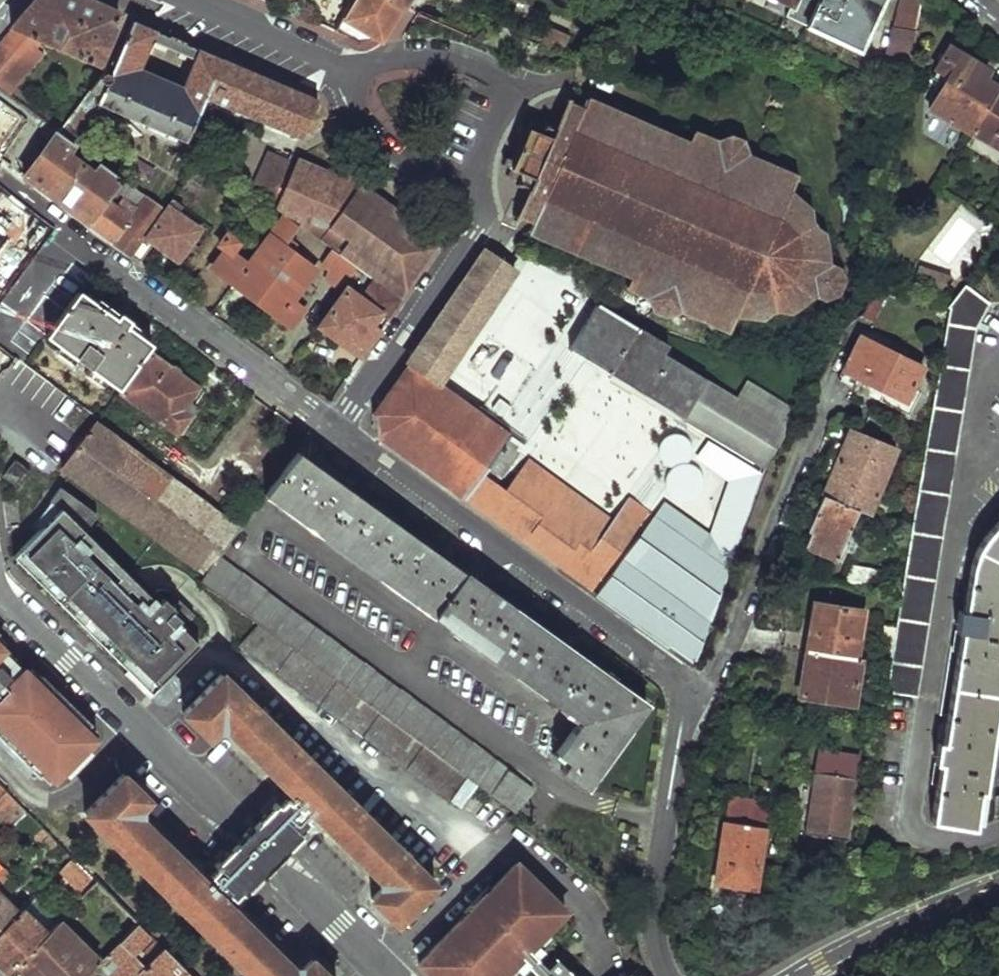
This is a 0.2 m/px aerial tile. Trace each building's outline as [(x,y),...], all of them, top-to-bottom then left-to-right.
[(12,28),(42,41),(97,65),(120,12),(91,0),(36,0),(27,10),(12,28)] [(403,3),(398,0),(357,0),(346,19),(339,29),(365,40),(385,38),(403,3)] [(787,13),(806,21),(816,0),(800,0),(799,2),(793,0),(787,13)] [(806,21),(860,47),(882,0),(816,0),(806,21)] [(899,26),(919,32),(924,0),(903,0),(900,9),(901,19),(899,26)] [(220,55),(134,18),(121,50),(79,104),(94,112),(99,100),(188,140),(208,94),(304,137),(320,98),(220,55)] [(550,25),(542,41),(564,51),(571,36),(550,25)] [(896,25),(881,78),(909,92),(919,32),(899,26),(896,25)] [(4,90),(42,41),(12,28),(0,43),(0,87),(4,90)] [(929,107),(971,133),(972,131),(998,86),(998,83),(986,76),(990,69),(950,45),(936,66),(949,74),(929,107)] [(972,131),(998,148),(998,86),(972,131)] [(506,159),(504,164),(512,168),(508,175),(517,178),(521,171),(524,172),(522,176),(523,180),(520,182),(520,186),(524,185),(526,189),(514,215),(518,217),(517,220),(520,222),(522,219),(532,224),(530,227),(529,230),(633,275),(631,281),(627,283),(628,286),(631,285),(653,294),(649,295),(651,298),(654,297),(657,306),(654,308),(655,311),(657,310),(666,313),(666,315),(669,315),(668,313),(675,309),(676,310),(679,309),(677,305),(703,316),(701,319),(704,321),(706,318),(709,319),(709,322),(710,324),(711,325),(713,328),(714,329),(717,329),(720,329),(722,329),(725,327),(728,328),(726,331),(730,333),(731,330),(733,331),(736,326),(733,324),(738,312),(750,317),(752,312),(761,316),(762,320),(765,319),(765,315),(772,308),(773,311),(778,310),(779,306),(788,309),(789,314),(792,313),(792,309),(799,305),(803,308),(806,304),(800,302),(803,291),(807,292),(810,287),(813,289),(810,294),(813,295),(815,290),(824,294),(822,298),(825,299),(828,295),(839,292),(843,283),(836,272),(839,266),(836,264),(835,267),(825,263),(827,260),(824,258),(822,262),(822,257),(816,254),(822,245),(827,247),(829,243),(825,242),(821,234),(826,231),(825,228),(821,230),(812,226),(816,224),(813,220),(810,221),(811,209),(814,208),(812,204),(809,206),(801,202),(803,197),(788,191),(795,178),(799,179),(802,175),(798,172),(800,169),(796,168),(795,172),(793,171),(793,169),(791,166),(790,164),(785,161),(781,160),(777,161),(773,163),(772,163),(774,160),(770,158),(769,162),(746,152),(749,150),(748,147),(744,148),(743,141),(746,139),(744,136),(741,138),(733,134),(731,130),(728,130),(728,133),(723,139),(720,135),(717,137),(720,140),(718,142),(698,133),(695,129),(692,130),(693,134),(691,140),(574,96),(573,99),(570,98),(571,95),(566,93),(553,122),(549,125),(549,121),(545,122),(546,125),(540,131),(538,130),(540,123),(532,119),(529,126),(522,123),(518,130),(525,142),(519,155),(506,159)] [(79,104),(69,118),(86,130),(94,112),(79,104)] [(57,113),(50,124),(59,130),(67,121),(57,113)] [(67,121),(59,130),(76,142),(79,145),(81,143),(89,148),(94,143),(84,136),(86,130),(69,118),(67,121)] [(59,130),(24,175),(132,254),(146,236),(166,208),(104,163),(97,171),(70,151),(76,142),(59,130)] [(251,192),(272,206),(292,160),(270,151),(251,192)] [(300,159),(280,211),(283,213),(299,225),(333,248),(358,266),(363,270),(402,298),(442,239),(370,187),(300,159)] [(167,209),(148,237),(154,242),(177,259),(199,230),(178,214),(185,205),(176,198),(167,209)] [(226,248),(214,265),(294,324),(306,308),(295,300),(317,270),(293,251),(298,245),(292,240),(287,246),(285,245),(299,225),(283,213),(247,263),(233,253),(240,242),(229,233),(220,244),(226,248)] [(132,254),(140,260),(154,242),(148,237),(146,236),(132,254)] [(333,248),(323,261),(331,267),(326,275),(340,285),(347,281),(350,277),(358,266),(333,248)] [(485,249),(375,414),(384,441),(466,500),(480,479),(493,488),(520,448),(523,444),(439,384),(516,270),(506,263),(485,249)] [(349,288),(322,325),(364,356),(402,298),(363,270),(356,278),(369,288),(361,298),(349,288)] [(891,668),(888,690),(917,695),(977,329),(991,302),(964,285),(948,307),(951,307),(930,436),(915,528),(915,530),(905,591),(897,638),(893,663),(891,668)] [(877,318),(887,290),(878,286),(872,302),(869,308),(868,310),(866,312),(864,314),(877,318)] [(118,390),(151,345),(80,292),(46,336),(61,346),(78,359),(73,365),(85,374),(90,368),(106,381),(118,390)] [(600,303),(571,349),(634,387),(765,467),(793,417),(788,414),(792,407),(780,400),(770,416),(666,352),(635,333),(639,326),(600,303)] [(639,326),(635,333),(666,352),(670,345),(639,326)] [(927,376),(858,341),(840,376),(844,388),(906,415),(927,376)] [(78,359),(61,346),(56,352),(73,365),(78,359)] [(12,356),(0,348),(0,373),(12,356)] [(150,351),(120,391),(178,434),(197,409),(195,407),(205,392),(150,351)] [(106,381),(90,368),(85,374),(102,387),(106,381)] [(79,444),(62,467),(159,538),(192,494),(94,423),(79,444)] [(836,465),(824,494),(878,516),(880,511),(872,508),(897,448),(851,429),(844,444),(835,440),(827,461),(836,465)] [(66,434),(49,458),(62,467),(79,444),(66,434)] [(298,452),(266,495),(583,724),(561,756),(573,764),(566,774),(591,791),(652,705),(298,452)] [(18,460),(7,477),(22,487),(33,471),(18,460)] [(519,474),(489,516),(595,592),(650,514),(633,502),(631,502),(629,503),(615,524),(606,537),(519,474)] [(192,494),(159,538),(204,571),(207,574),(219,558),(240,530),(192,494)] [(813,530),(807,545),(839,558),(858,514),(876,522),(878,516),(824,494),(810,528),(813,530)] [(40,543),(17,565),(28,576),(116,662),(138,640),(142,645),(180,605),(156,580),(118,618),(102,602),(104,600),(101,598),(110,590),(91,570),(81,580),(63,562),(101,525),(77,499),(36,539),(40,543)] [(737,562),(650,514),(595,592),(700,667),(737,562)] [(931,820),(974,825),(980,791),(984,791),(987,770),(983,768),(987,751),(990,752),(994,729),(990,728),(998,671),(998,522),(979,546),(975,559),(973,569),(965,608),(960,607),(957,630),(962,632),(944,742),(939,740),(935,762),(941,764),(931,820)] [(207,574),(202,581),(208,585),(519,812),(537,790),(219,558),(207,574)] [(519,812),(208,585),(188,610),(237,650),(242,645),(500,835),(519,812)] [(815,602),(808,649),(856,657),(864,610),(815,602)] [(209,664),(176,632),(145,665),(177,697),(209,664)] [(41,777),(43,775),(51,783),(56,778),(57,780),(97,741),(95,739),(99,734),(91,726),(93,724),(44,676),(42,677),(35,670),(30,674),(2,646),(7,641),(0,634),(0,735),(41,777)] [(885,637),(882,661),(893,663),(897,638),(885,637)] [(808,649),(803,686),(811,688),(810,696),(854,702),(861,657),(856,657),(808,649)] [(223,674),(184,713),(209,737),(219,726),(227,727),(293,792),(291,794),(294,796),(291,799),(289,798),(282,805),(278,801),(265,815),(293,845),(307,831),(304,827),(311,821),(308,818),(313,812),(383,881),(383,888),(373,899),(398,923),(437,885),(223,674)] [(820,756),(808,832),(846,838),(858,762),(820,756)] [(86,812),(252,975),(331,975),(313,957),(302,968),(293,968),(225,900),(230,894),(234,898),(240,891),(244,894),(258,880),(230,851),(216,865),(219,868),(211,875),(214,877),(209,883),(139,814),(138,808),(149,798),(125,774),(124,774),(86,812)] [(730,791),(718,879),(758,885),(769,805),(752,803),(754,794),(730,791)] [(0,801),(0,818),(7,825),(4,829),(9,835),(31,814),(9,792),(0,801)] [(265,815),(230,851),(258,880),(293,845),(265,815)] [(45,829),(36,838),(43,845),(52,836),(45,829)] [(77,861),(65,872),(86,894),(88,892),(99,882),(77,861)] [(433,975),(519,975),(529,966),(539,975),(576,975),(557,957),(547,967),(538,958),(570,925),(562,916),(567,911),(518,863),(420,963),(433,975)] [(99,882),(88,892),(101,907),(97,910),(125,939),(141,924),(99,882)] [(23,912),(0,890),(0,934),(23,912)] [(0,934),(0,967),(6,973),(19,961),(48,932),(26,909),(23,912),(0,934)] [(19,961),(34,975),(87,975),(101,963),(103,961),(62,918),(48,932),(19,961)] [(101,963),(114,975),(138,975),(140,974),(166,949),(159,942),(146,955),(140,949),(154,936),(141,924),(125,939),(103,961),(101,963)] [(140,974),(142,975),(183,975),(188,971),(166,949),(140,974)]
